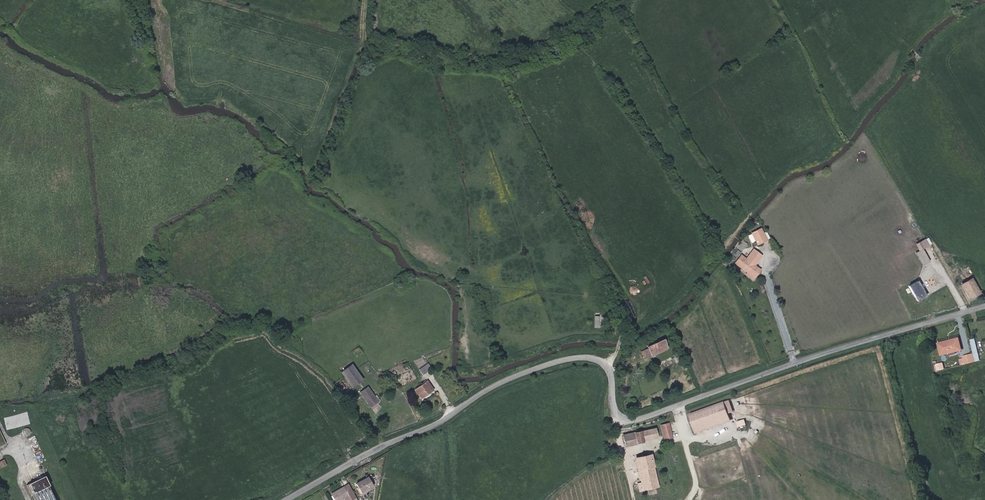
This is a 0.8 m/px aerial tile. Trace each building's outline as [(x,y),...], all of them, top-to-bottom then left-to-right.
[(754,246),(763,241),(756,228),(747,233),(754,246)] [(929,262),(922,249),(929,245),(925,238),(914,244),(917,251),(915,252),(922,266),(929,262)] [(732,261),(744,272),(745,271),(751,276),(756,270),(751,265),(758,256),(751,250),(743,259),(737,254),(732,261)] [(962,286),(969,297),(981,290),(974,279),(962,286)] [(976,301),(984,295),(981,290),(969,297),(972,302),(976,301)] [(944,354),(965,348),(961,336),(940,342),(944,354)] [(655,358),(671,350),(666,340),(650,347),(651,349),(654,356),(655,358)] [(644,352),(647,359),(654,356),(651,349),(644,352)] [(978,359),(976,352),(963,355),(965,363),(978,359)] [(429,371),(427,368),(430,366),(428,363),(419,369),(423,375),(429,371)] [(352,364),(341,372),(352,387),(363,379),(352,364)] [(423,382),(424,383),(415,390),(421,398),(434,389),(427,381),(426,382),(425,380),(423,382)] [(380,400),(377,395),(374,396),(368,387),(361,392),(371,406),(380,400)] [(665,440),(673,438),(669,424),(661,426),(665,440)] [(657,428),(643,432),(646,444),(660,441),(657,428)] [(626,449),(646,444),(643,432),(624,437),(626,449)] [(42,452),(35,435),(28,438),(36,455),(42,452)] [(634,495),(655,490),(650,460),(638,462),(641,480),(632,482),(634,495)] [(38,476),(32,462),(14,471),(20,484),(38,476)] [(29,483),(36,499),(57,499),(48,476),(29,483)] [(362,496),(375,490),(369,479),(357,486),(362,496)] [(351,499),(357,499),(358,499),(350,486),(332,495),(334,499),(346,499),(350,498),(351,499)]
